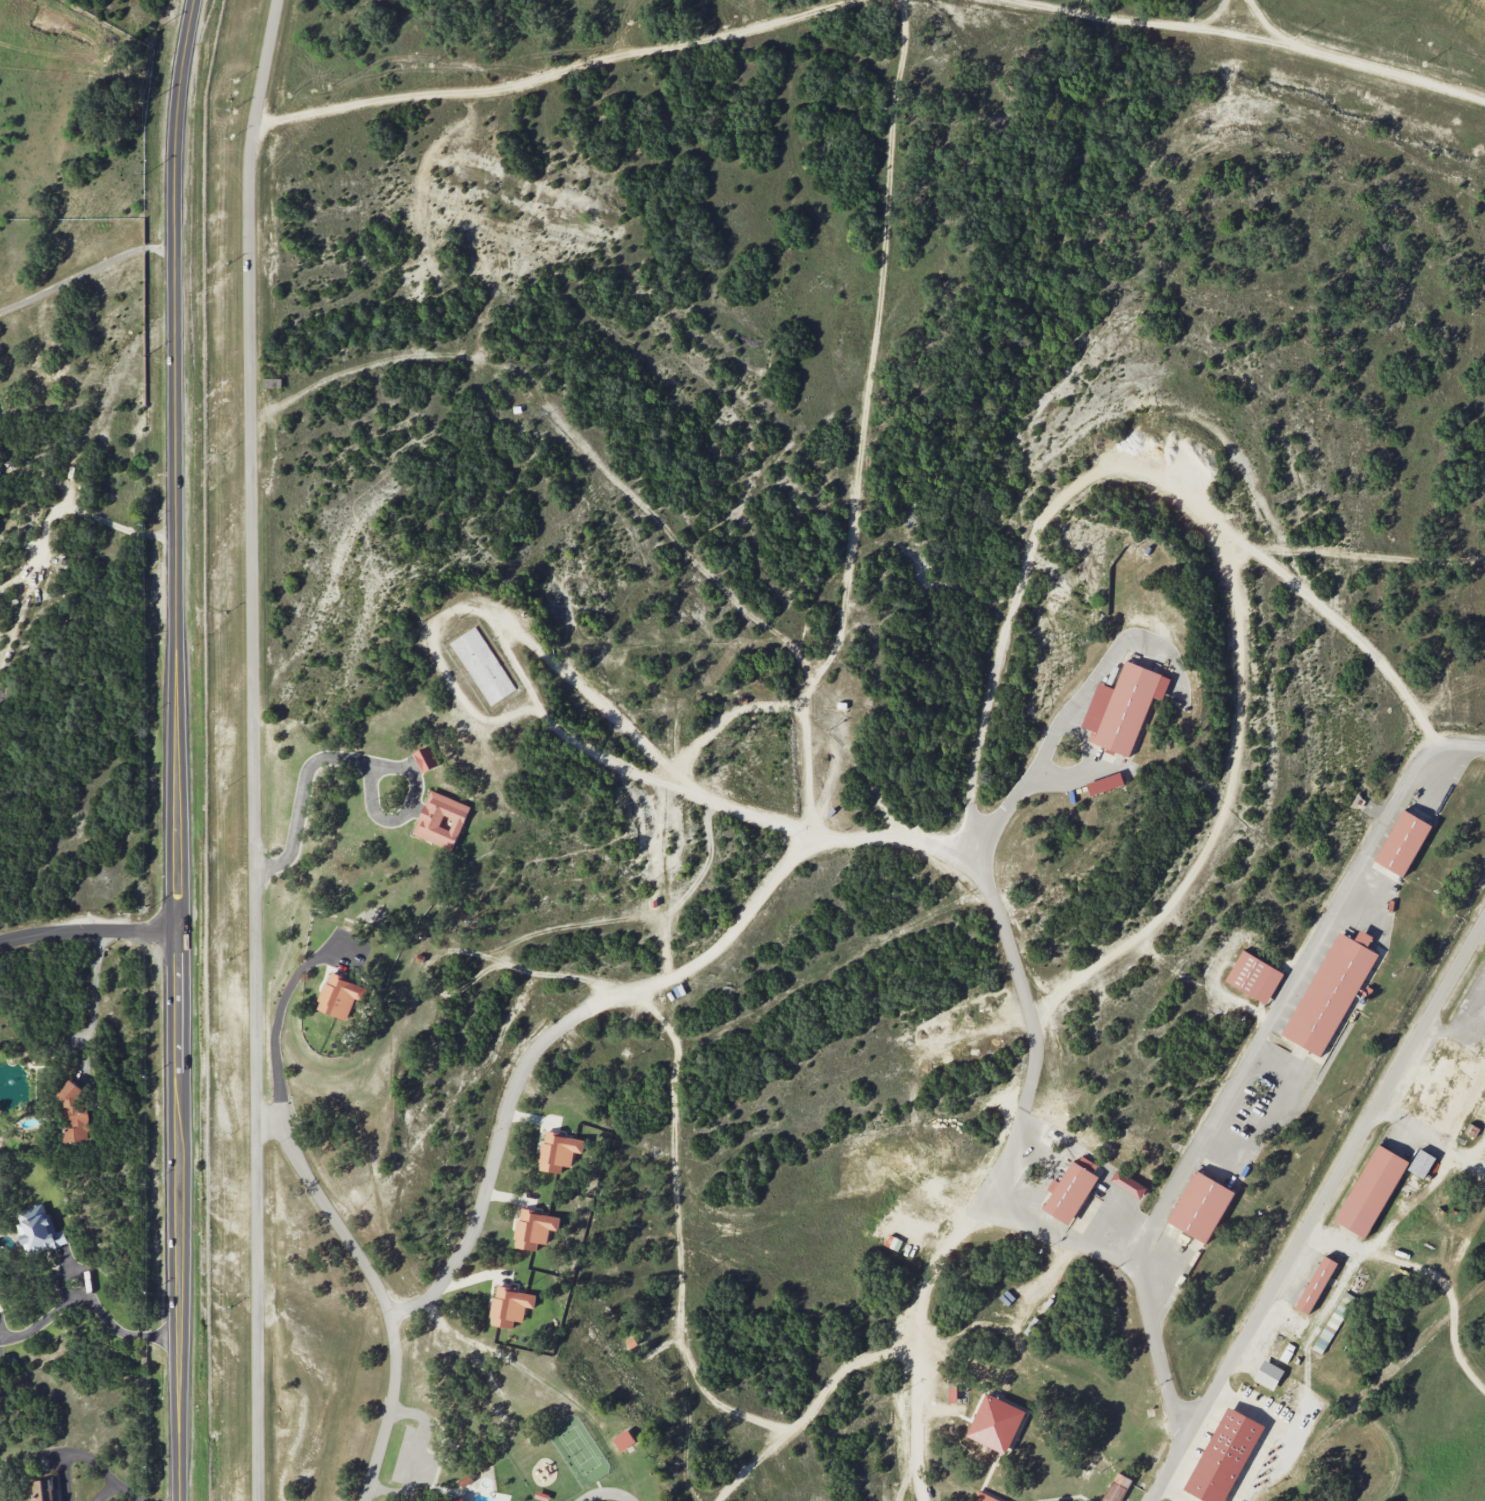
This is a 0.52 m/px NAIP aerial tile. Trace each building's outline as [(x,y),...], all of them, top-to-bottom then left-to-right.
[(1097,682),(1082,727),(1091,730),(1087,741),(1106,747),(1105,749),(1130,758),(1152,696),(1163,700),(1171,677),(1125,661),(1115,688),(1097,682)] [(413,752),(421,773),(440,766),(432,745),(413,752)] [(1091,796),(1125,784),(1120,772),(1087,784),(1091,796)] [(470,806),(429,790),(413,835),(454,850),(470,806)] [(1431,825),(1402,810),(1375,862),(1404,877),(1431,825)] [(1323,1057),(1377,953),(1367,948),(1373,936),(1360,929),(1355,940),(1337,931),(1283,1036),(1323,1057)] [(1225,982),(1267,1004),(1284,972),(1241,950),(1225,982)] [(347,1020),(354,1002),(362,1005),(369,987),(329,973),(316,1009),(347,1020)] [(65,1142),(90,1140),(88,1108),(78,1100),(85,1090),(71,1079),(58,1095),(66,1101),(67,1117),(71,1120),(71,1125),(65,1133),(65,1142)] [(1469,1122),(1480,1129),(1474,1138),(1464,1131),(1469,1122)] [(585,1138),(543,1132),(538,1170),(562,1173),(563,1166),(572,1167),(574,1152),(583,1153),(585,1138)] [(1408,1160),(1376,1143),(1335,1222),(1367,1239),(1408,1160)] [(1425,1178),(1435,1156),(1418,1149),(1408,1171),(1425,1178)] [(1042,1210),(1070,1225),(1098,1176),(1094,1173),(1098,1165),(1077,1154),(1061,1183),(1053,1178),(1047,1189),(1052,1192),(1042,1210)] [(1147,1187),(1117,1169),(1110,1181),(1140,1199),(1147,1187)] [(1207,1244),(1235,1191),(1195,1170),(1167,1222),(1207,1244)] [(27,1255),(68,1244),(64,1230),(55,1232),(51,1215),(47,1216),(44,1204),(16,1211),(27,1255)] [(537,1251),(538,1243),(548,1245),(550,1229),(559,1231),(561,1215),(519,1209),(514,1247),(537,1251)] [(1296,1307),(1309,1315),(1337,1262),(1323,1255),(1296,1307)] [(537,1293),(495,1287),(489,1325),(513,1328),(514,1321),(524,1322),(526,1307),(534,1308),(537,1293)] [(1312,1348),(1322,1354),(1355,1297),(1345,1291),(1312,1348)] [(1275,1389),(1283,1368),(1262,1360),(1254,1381),(1275,1389)] [(966,1437),(1008,1455),(1027,1411),(985,1393),(966,1437)] [(1227,1406),(1184,1490),(1205,1500),(1226,1500),(1265,1425),(1227,1406)] [(621,1451),(636,1442),(628,1429),(613,1439),(621,1451)] [(1117,1472),(1104,1500),(1121,1500),(1132,1479),(1117,1472)] [(474,1481),(470,1473),(458,1480),(462,1488),(474,1481)] [(56,1490),(54,1490),(53,1479),(32,1480),(33,1500),(57,1500),(56,1490)] [(977,1490),(972,1500),(1001,1500),(977,1490)]
